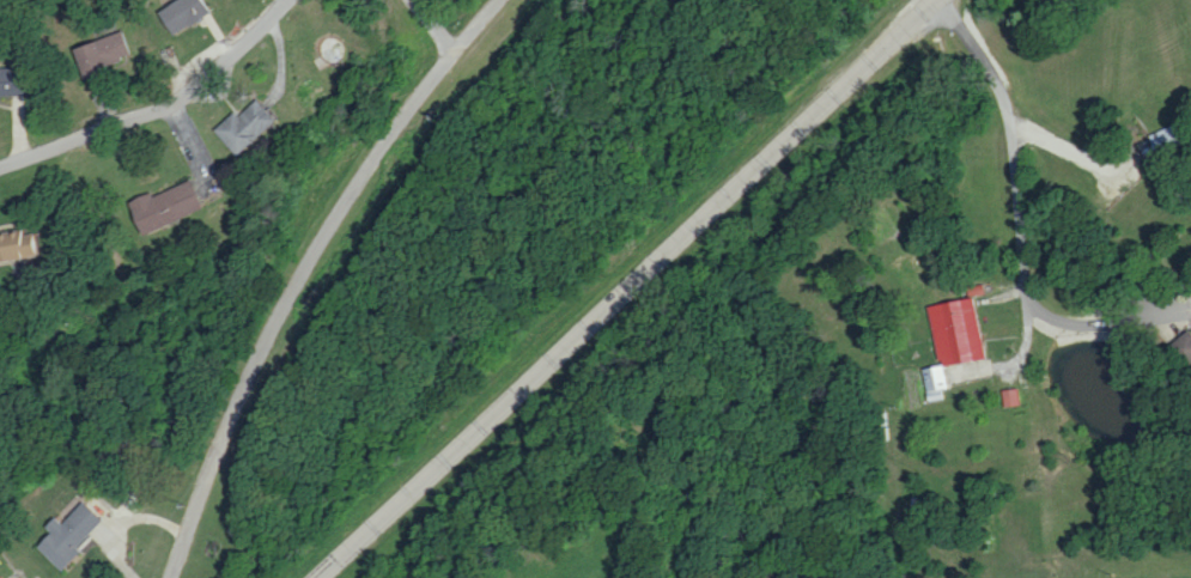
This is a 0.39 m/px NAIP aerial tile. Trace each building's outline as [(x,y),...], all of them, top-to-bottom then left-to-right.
[(207,11),(199,0),(172,0),(155,12),(171,35),(207,11)] [(70,45),(78,77),(103,70),(101,63),(126,56),(119,32),(70,45)] [(25,94),(24,68),(0,69),(0,95),(25,94)] [(212,130),(235,155),(274,120),(256,100),(238,116),(234,111),(212,130)] [(151,195),(149,192),(127,201),(138,233),(201,209),(191,181),(151,195)] [(37,231),(0,235),(0,260),(40,256),(37,231)] [(920,368),(925,402),(947,398),(941,365),(982,358),(972,297),(926,305),(936,365),(920,368)] [(1185,366),(1190,360),(1190,333),(1188,330),(1168,347),(1185,366)] [(1021,404),(1018,387),(1001,391),(1004,407),(1021,404)] [(59,524),(52,517),(43,526),(48,531),(34,546),(59,570),(78,549),(75,546),(99,520),(80,502),(59,524)]
